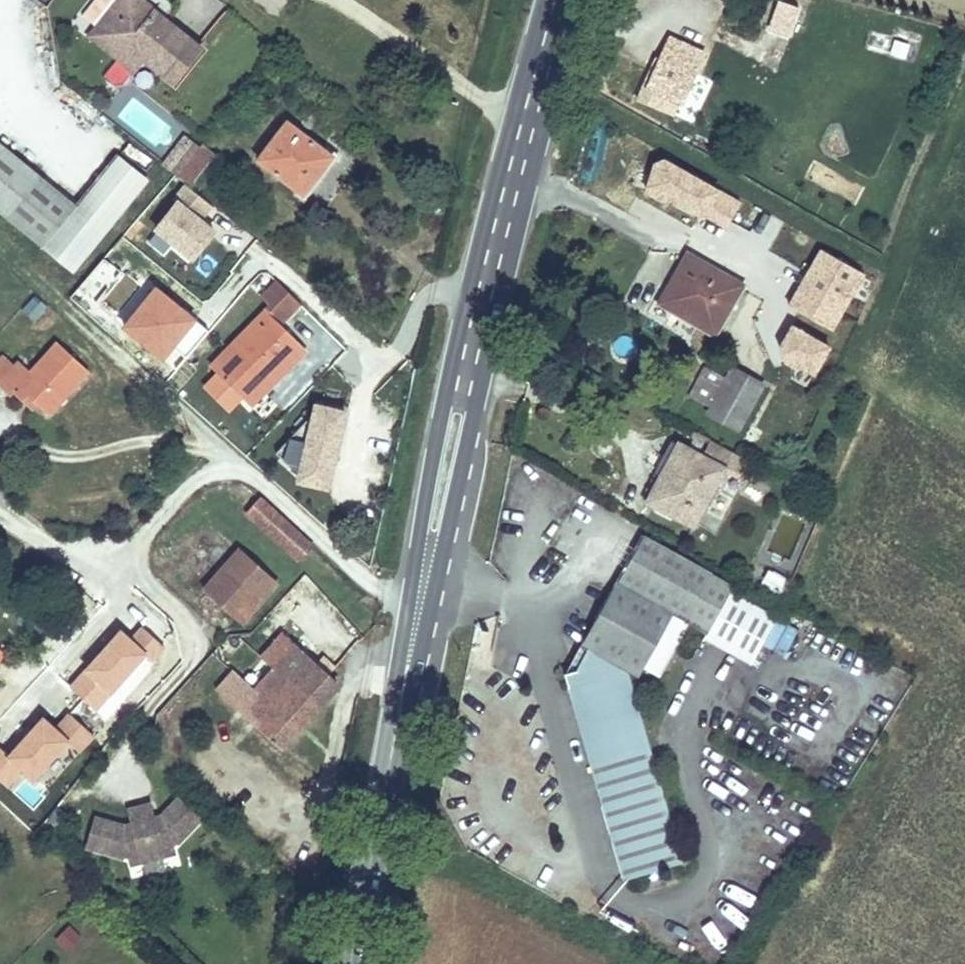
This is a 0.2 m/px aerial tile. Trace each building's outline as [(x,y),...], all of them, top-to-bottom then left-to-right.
[(191,46),(153,16),(149,20),(143,16),(147,11),(134,0),(108,0),(82,32),(111,54),(121,43),(133,53),(166,79),(191,46)] [(149,20),(153,16),(147,11),(143,16),(149,20)] [(658,59),(648,86),(674,99),(682,83),(691,87),(711,47),(679,30),(663,62),(658,59)] [(906,61),(910,46),(893,41),(889,56),(906,61)] [(133,53),(121,43),(111,54),(124,65),(133,53)] [(309,173),(325,153),(288,124),(259,161),(304,197),(318,179),(309,173)] [(482,165),(486,146),(479,145),(475,163),(482,165)] [(203,146),(177,179),(189,188),(215,155),(203,146)] [(333,159),(325,153),(309,173),(318,179),(333,159)] [(39,251),(71,211),(0,155),(0,220),(39,251)] [(166,221),(181,202),(167,191),(152,211),(166,221)] [(757,279),(708,251),(677,311),(728,335),(757,279)] [(279,282),(264,299),(272,307),(287,322),(303,305),(279,282)] [(272,307),(268,312),(282,327),(287,322),(272,307)] [(282,327),(268,312),(211,368),(250,407),(306,351),(282,327)] [(0,385),(0,388),(11,398),(14,394),(20,388),(38,405),(49,415),(89,372),(59,345),(32,374),(21,364),(14,370),(2,383),(0,385)] [(14,370),(3,359),(0,362),(0,381),(2,383),(14,370)] [(721,403),(749,417),(772,374),(744,361),(721,403)] [(20,388),(14,394),(32,410),(38,405),(20,388)] [(306,394),(292,476),(335,484),(349,402),(306,394)] [(678,424),(658,456),(668,462),(687,429),(678,424)] [(658,456),(648,477),(691,501),(720,448),(687,429),(668,462),(658,456)] [(298,561),(311,546),(259,500),(245,514),(298,561)] [(198,518),(164,555),(202,591),(238,553),(198,518)] [(591,632),(598,635),(590,653),(575,660),(634,859),(692,842),(637,656),(658,667),(666,653),(652,647),(661,630),(668,617),(685,626),(679,640),(692,644),(707,617),(716,623),(741,575),(651,524),(591,632)] [(155,570),(126,601),(163,636),(172,626),(197,647),(187,658),(184,661),(197,675),(222,647),(220,646),(274,587),(272,585),(275,582),(242,553),(239,555),(238,553),(202,591),(164,555),(152,567),(155,570)] [(780,588),(785,575),(767,568),(762,581),(780,588)] [(685,626),(668,617),(661,630),(679,640),(685,626)] [(786,654),(800,627),(781,618),(768,646),(786,654)] [(581,648),(590,653),(598,635),(591,632),(575,625),(581,648)] [(223,667),(206,686),(281,750),(338,687),(278,636),(258,659),(272,671),(253,693),(223,667)] [(101,724),(114,736),(179,667),(152,643),(92,705),(106,719),(101,724)] [(8,785),(22,767),(36,778),(67,739),(82,751),(98,731),(69,708),(60,719),(44,706),(10,749),(0,741),(0,779),(8,785)] [(155,806),(134,811),(138,825),(129,828),(101,819),(95,836),(101,838),(97,849),(134,861),(136,866),(178,855),(176,850),(197,830),(192,825),(200,818),(183,801),(166,818),(168,823),(159,825),(158,820),(155,806)] [(204,822),(200,818),(192,825),(197,830),(204,822)] [(97,849),(101,838),(95,836),(92,848),(97,849)] [(70,952),(83,933),(66,922),(53,941),(70,952)]
